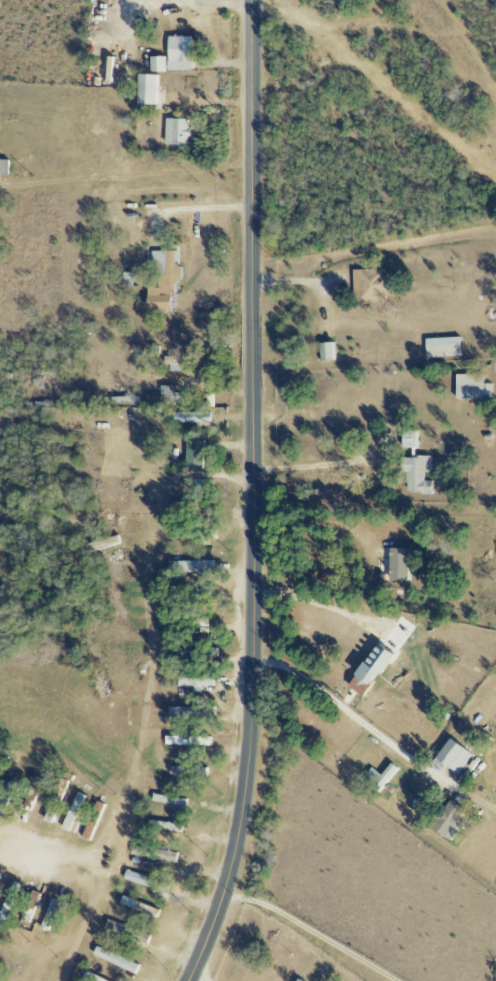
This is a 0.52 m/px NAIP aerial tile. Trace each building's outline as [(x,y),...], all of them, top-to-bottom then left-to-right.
[(196,37),(173,37),(172,71),(196,71),(196,37)] [(141,39),(144,70),(153,69),(150,38),(141,39)] [(170,56),(155,57),(155,72),(171,72),(170,56)] [(162,105),(162,75),(144,75),(143,104),(162,105)] [(193,145),(193,119),(170,119),(169,144),(193,145)] [(0,160),(0,176),(13,176),(14,160),(0,160)] [(151,309),(178,310),(179,282),(186,282),(186,267),(179,267),(179,252),(154,251),(154,274),(161,274),(161,287),(152,287),(151,309)] [(356,270),(357,301),(390,300),(389,269),(356,270)] [(135,287),(136,273),(125,273),(124,287),(135,287)] [(430,358),(465,357),(464,338),(429,339),(430,358)] [(323,344),(323,361),(337,360),(337,343),(323,344)] [(459,375),(459,400),(495,399),(495,384),(487,384),(487,375),(459,375)] [(178,386),(162,386),(161,396),(168,396),(167,403),(185,404),(186,395),(177,394),(178,386)] [(410,494),(437,494),(437,481),(428,481),(428,472),(433,472),(433,457),(420,457),(420,431),(406,431),(406,449),(414,449),(414,459),(405,459),(405,473),(410,473),(410,494)] [(178,503),(178,512),(194,513),(194,516),(200,516),(200,509),(196,509),(197,503),(178,503)] [(413,549),(394,549),(394,580),(413,581),(413,549)] [(172,562),(172,577),(215,576),(215,561),(172,562)] [(400,652),(382,642),(354,689),(371,700),(400,652)] [(183,678),(182,686),(219,687),(219,679),(183,678)] [(217,716),(217,707),(173,708),(173,717),(217,716)] [(214,746),(214,738),(169,737),(169,745),(214,746)] [(476,754),(456,739),(440,760),(459,775),(476,754)] [(403,769),(394,762),(384,775),(376,768),(366,781),(382,794),(403,769)] [(66,829),(75,833),(90,796),(82,793),(66,829)] [(155,802),(184,805),(185,798),(156,795),(155,802)] [(470,811),(453,799),(434,827),(454,841),(466,825),(462,822),(470,811)] [(109,805),(99,801),(86,838),(96,841),(109,805)] [(184,824),(150,821),(149,830),(183,832),(184,824)] [(134,856),(181,861),(182,852),(135,847),(134,856)] [(175,881),(129,873),(127,883),(173,891),(175,881)] [(6,927),(24,885),(16,881),(0,918),(0,924),(6,927)] [(43,894),(34,891),(23,921),(32,924),(43,894)] [(164,911),(127,896),(123,904),(161,919),(164,911)] [(62,902),(52,898),(41,928),(51,931),(62,902)] [(139,940),(142,931),(110,919),(107,928),(139,940)] [(145,966),(98,946),(95,956),(141,975),(145,966)] [(89,971),(84,980),(86,980),(110,980),(89,971)]
